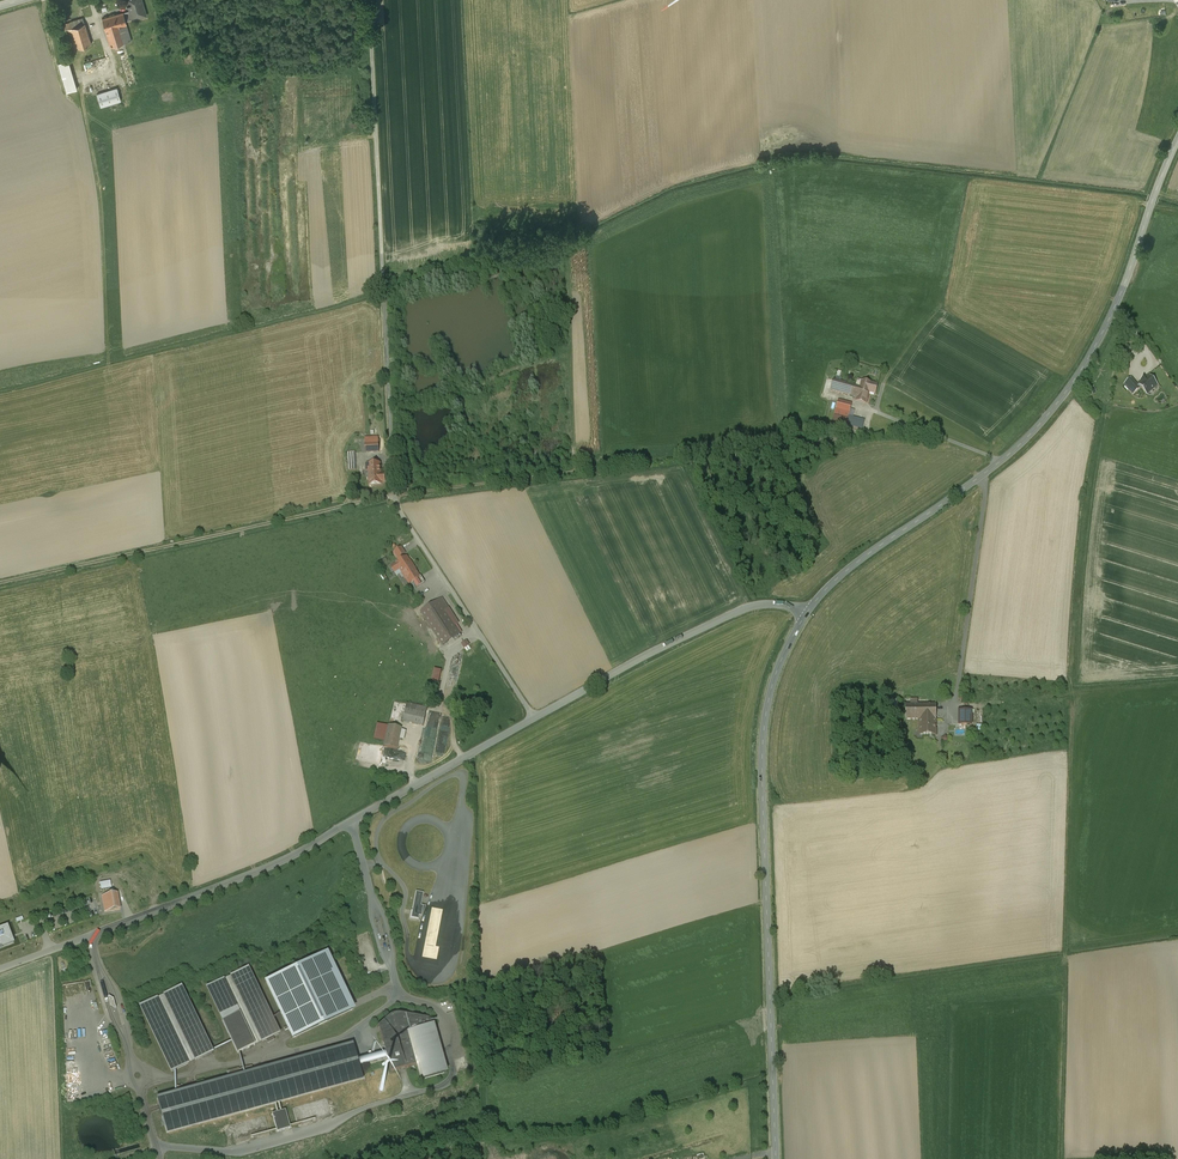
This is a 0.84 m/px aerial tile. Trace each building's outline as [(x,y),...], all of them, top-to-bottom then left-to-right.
[(102,17),(110,46),(131,39),(124,18),(130,17),(130,19),(145,15),(141,0),(125,0),(128,9),(102,17)] [(85,24),(69,28),(75,49),(91,44),(85,24)] [(138,82),(130,53),(122,55),(130,84),(138,82)] [(69,59),(57,63),(67,92),(78,89),(69,59)] [(117,87),(97,93),(101,107),(121,100),(117,87)] [(921,311),(914,320),(919,325),(927,316),(921,311)] [(1156,385),(1149,376),(1137,386),(1139,389),(1141,387),(1147,394),(1153,389),(1152,388),(1156,385)] [(856,384),(835,379),(831,391),(855,397),(854,400),(867,403),(871,392),(877,393),(879,385),(858,379),(856,384)] [(1133,395),(1140,389),(1139,389),(1137,386),(1131,379),(1125,385),(1133,395)] [(852,404),(838,400),(833,416),(848,420),(847,426),(862,429),(865,418),(849,414),(852,404)] [(378,437),(365,438),(365,453),(379,452),(378,437)] [(349,452),(350,469),(358,469),(357,451),(349,452)] [(382,470),(382,461),(369,461),(370,485),(382,485),(382,480),(385,480),(385,470),(382,470)] [(395,552),(399,558),(405,554),(402,548),(395,552)] [(402,573),(413,566),(407,558),(397,564),(402,573)] [(420,578),(413,566),(402,573),(409,584),(414,582),(420,578)] [(420,578),(414,582),(418,588),(425,583),(421,577),(420,578)] [(444,594),(421,609),(443,642),(462,630),(457,624),(461,621),(444,594)] [(467,651),(473,647),(468,639),(462,643),(467,651)] [(436,668),(434,680),(442,681),(444,669),(436,668)] [(428,704),(407,699),(404,719),(424,723),(428,704)] [(910,704),(906,704),(906,722),(918,721),(918,735),(936,735),(936,703),(917,703),(917,699),(910,700),(910,704)] [(975,706),(960,706),(960,723),(950,723),(950,733),(968,733),(968,724),(975,724),(975,706)] [(404,726),(389,723),(384,744),(399,747),(401,736),(405,737),(407,730),(403,729),(404,726)] [(946,742),(951,739),(947,734),(942,738),(946,742)] [(416,891),(411,920),(420,921),(421,916),(423,917),(425,907),(422,906),(425,893),(416,891)] [(118,893),(102,896),(105,912),(121,909),(118,893)] [(14,944),(12,937),(8,926),(0,929),(0,949),(14,944)] [(326,954),(266,983),(293,1038),(353,1009),(326,954)] [(251,969),(209,988),(241,1055),(283,1036),(251,969)] [(184,988),(143,1008),(174,1073),(216,1052),(184,988)] [(389,1017),(378,1026),(391,1072),(417,1065),(422,1080),(445,1073),(429,1019),(402,1014),(399,1013),(395,1014),(393,1015),(391,1015),(389,1017)] [(353,1045),(157,1099),(167,1134),(363,1080),(353,1045)] [(285,1111),(272,1114),(277,1133),(291,1129),(285,1111)]
